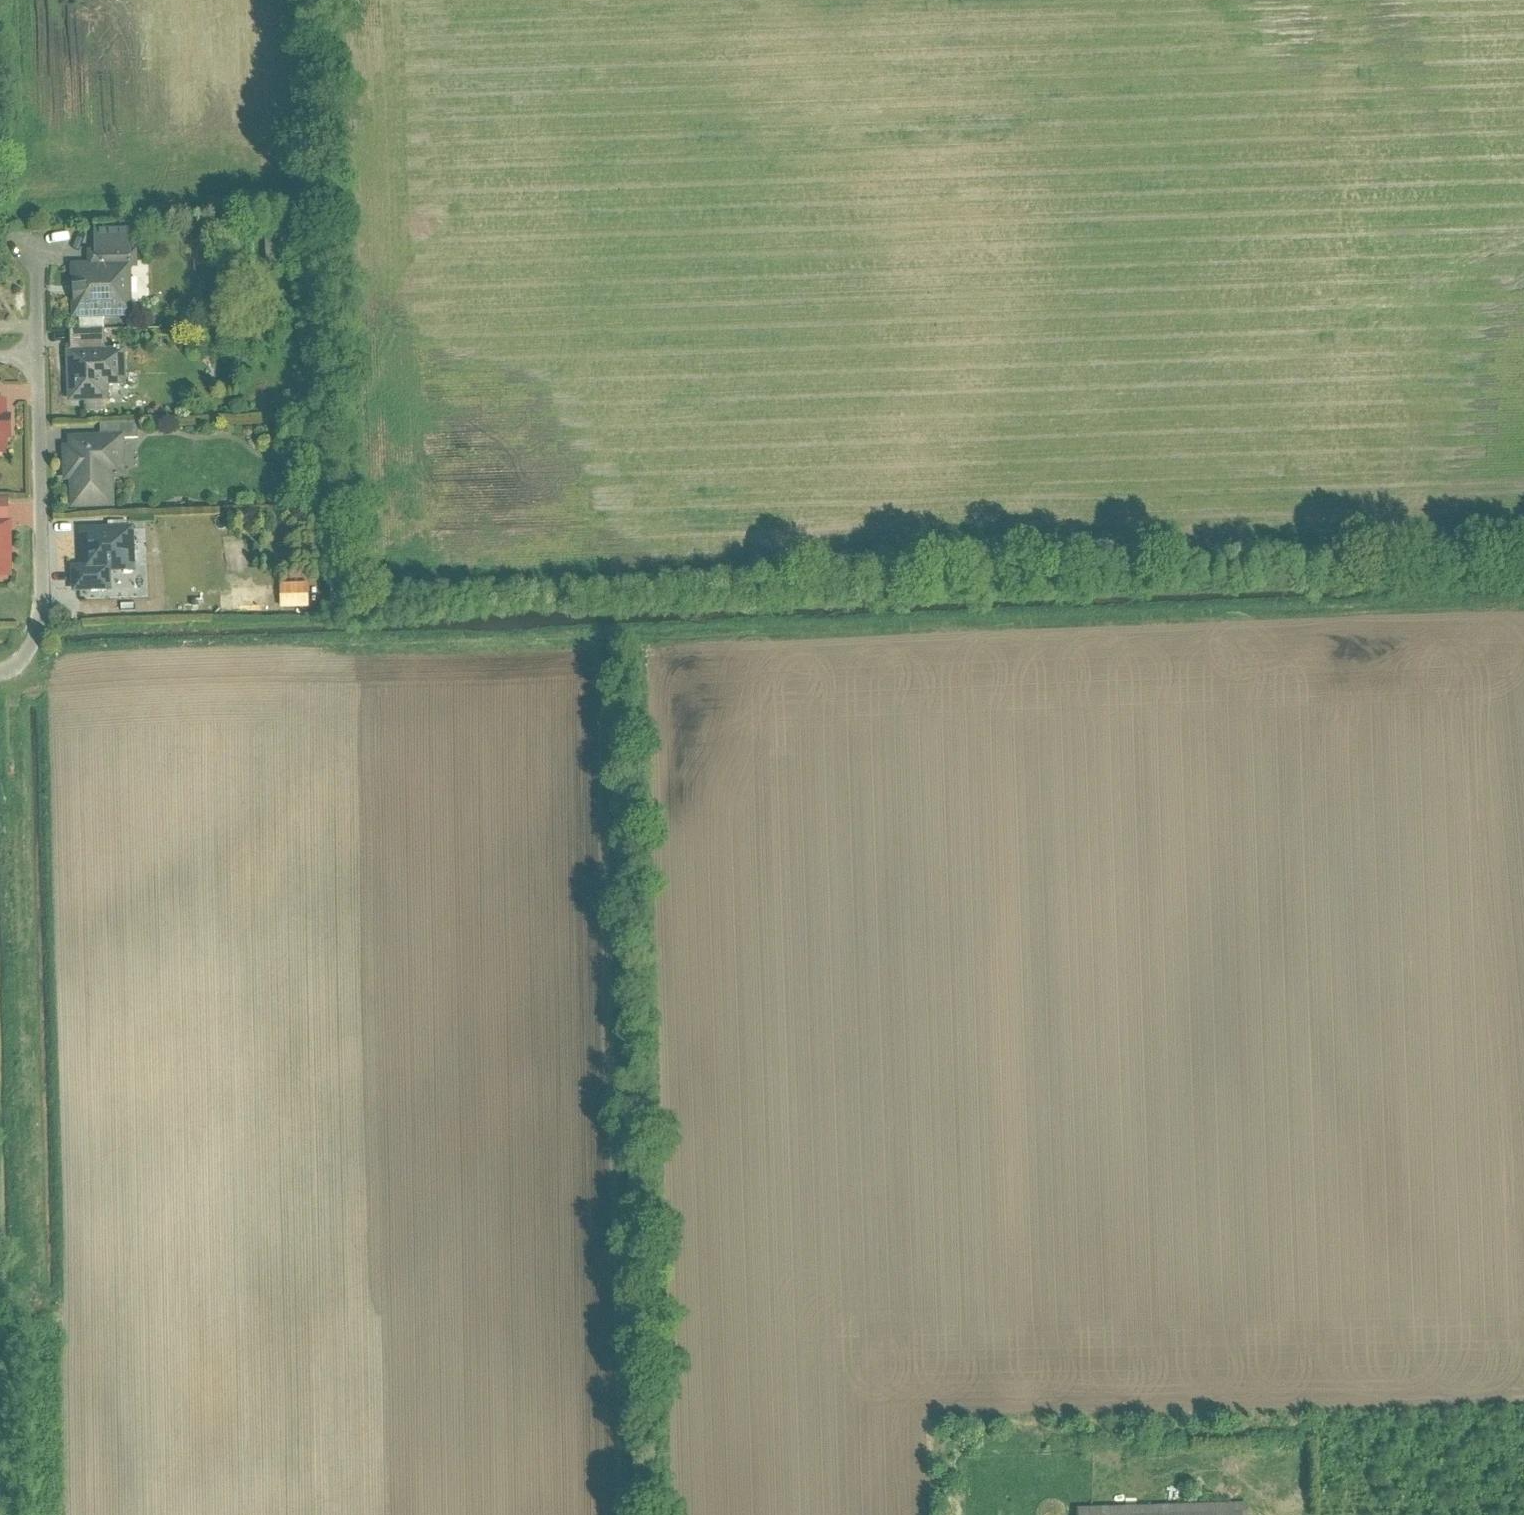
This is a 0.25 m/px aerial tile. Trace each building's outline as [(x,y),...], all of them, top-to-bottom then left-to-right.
[(72,323),(132,322),(131,273),(138,273),(137,252),(86,254),(86,267),(70,268),(72,323)] [(125,351),(65,354),(67,407),(110,406),(110,391),(126,390),(125,351)] [(12,402),(0,402),(0,460),(12,460),(11,446),(16,446),(15,418),(12,418),(12,402)] [(124,436),(66,438),(66,448),(60,448),(62,486),(68,486),(69,514),(115,513),(114,483),(125,483),(124,436)] [(14,524),(0,525),(0,583),(15,582),(14,524)] [(133,529),(79,532),(81,568),(70,568),(71,597),(111,595),(110,577),(135,576),(133,529)] [(1081,1509),(1082,1514),(1256,1514),(1255,1503),(1081,1509)]
